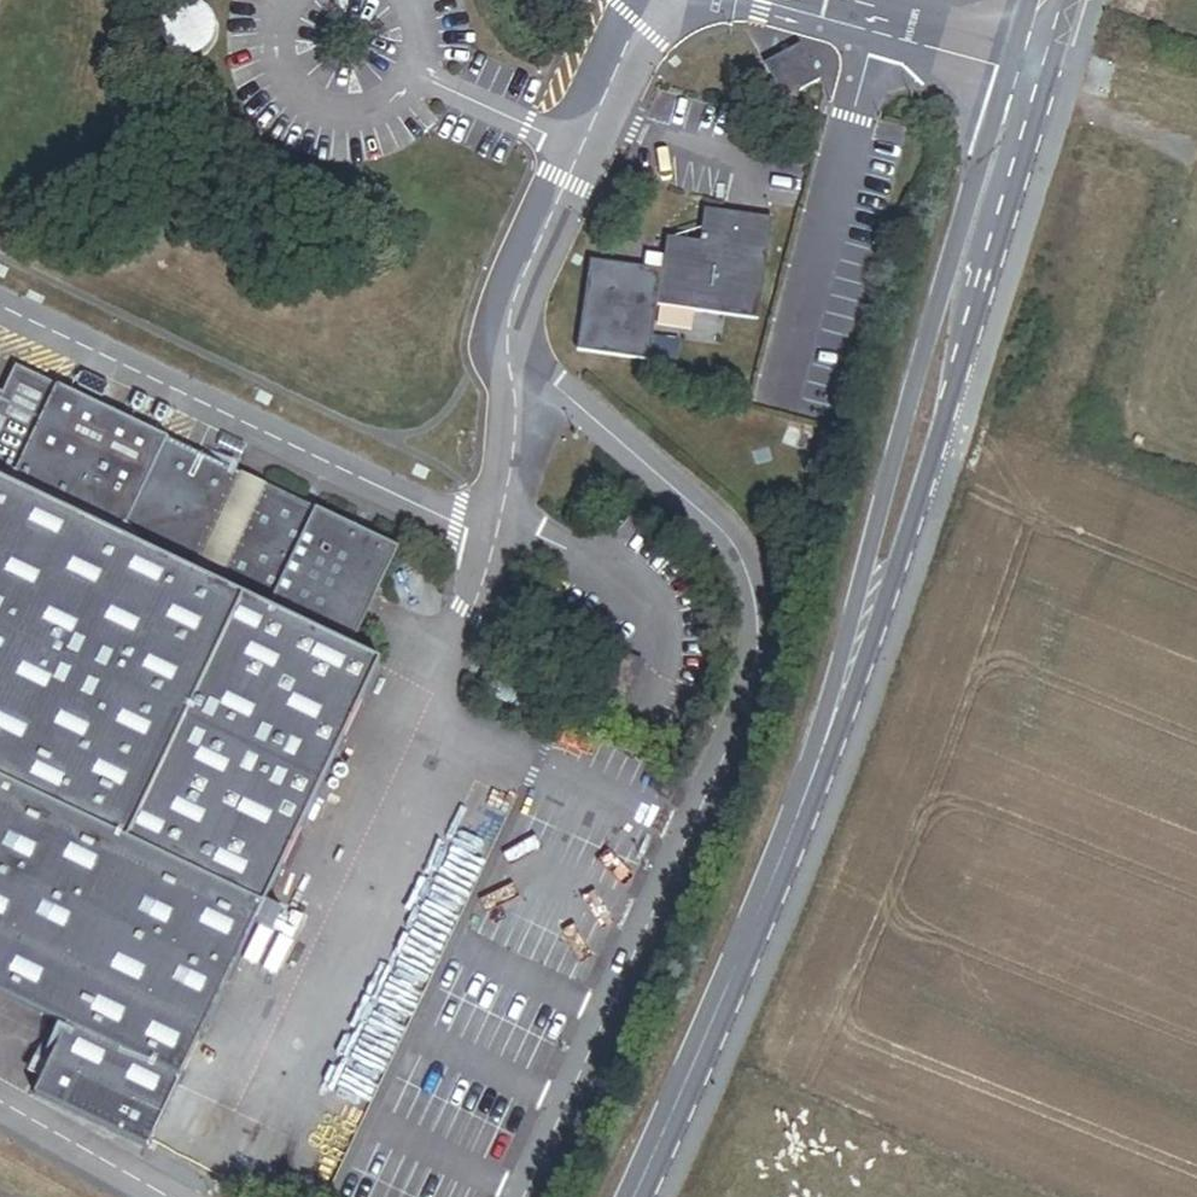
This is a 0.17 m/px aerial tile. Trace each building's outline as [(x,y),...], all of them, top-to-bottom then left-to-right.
[(792,123),(797,103),(816,90),(799,54),(764,74),(773,94),(758,101),(754,113),(792,123)] [(655,316),(757,330),(770,230),(703,220),(698,252),(665,247),(660,280),(655,316)] [(655,316),(660,280),(589,270),(576,361),(648,371),(655,316)] [(140,1147),(370,660),(343,646),(390,543),(255,479),(208,578),(191,570),(238,471),(5,361),(0,373),(0,997),(56,1024),(25,1094),(140,1147)] [(191,570),(208,578),(255,479),(238,471),(191,570)]
